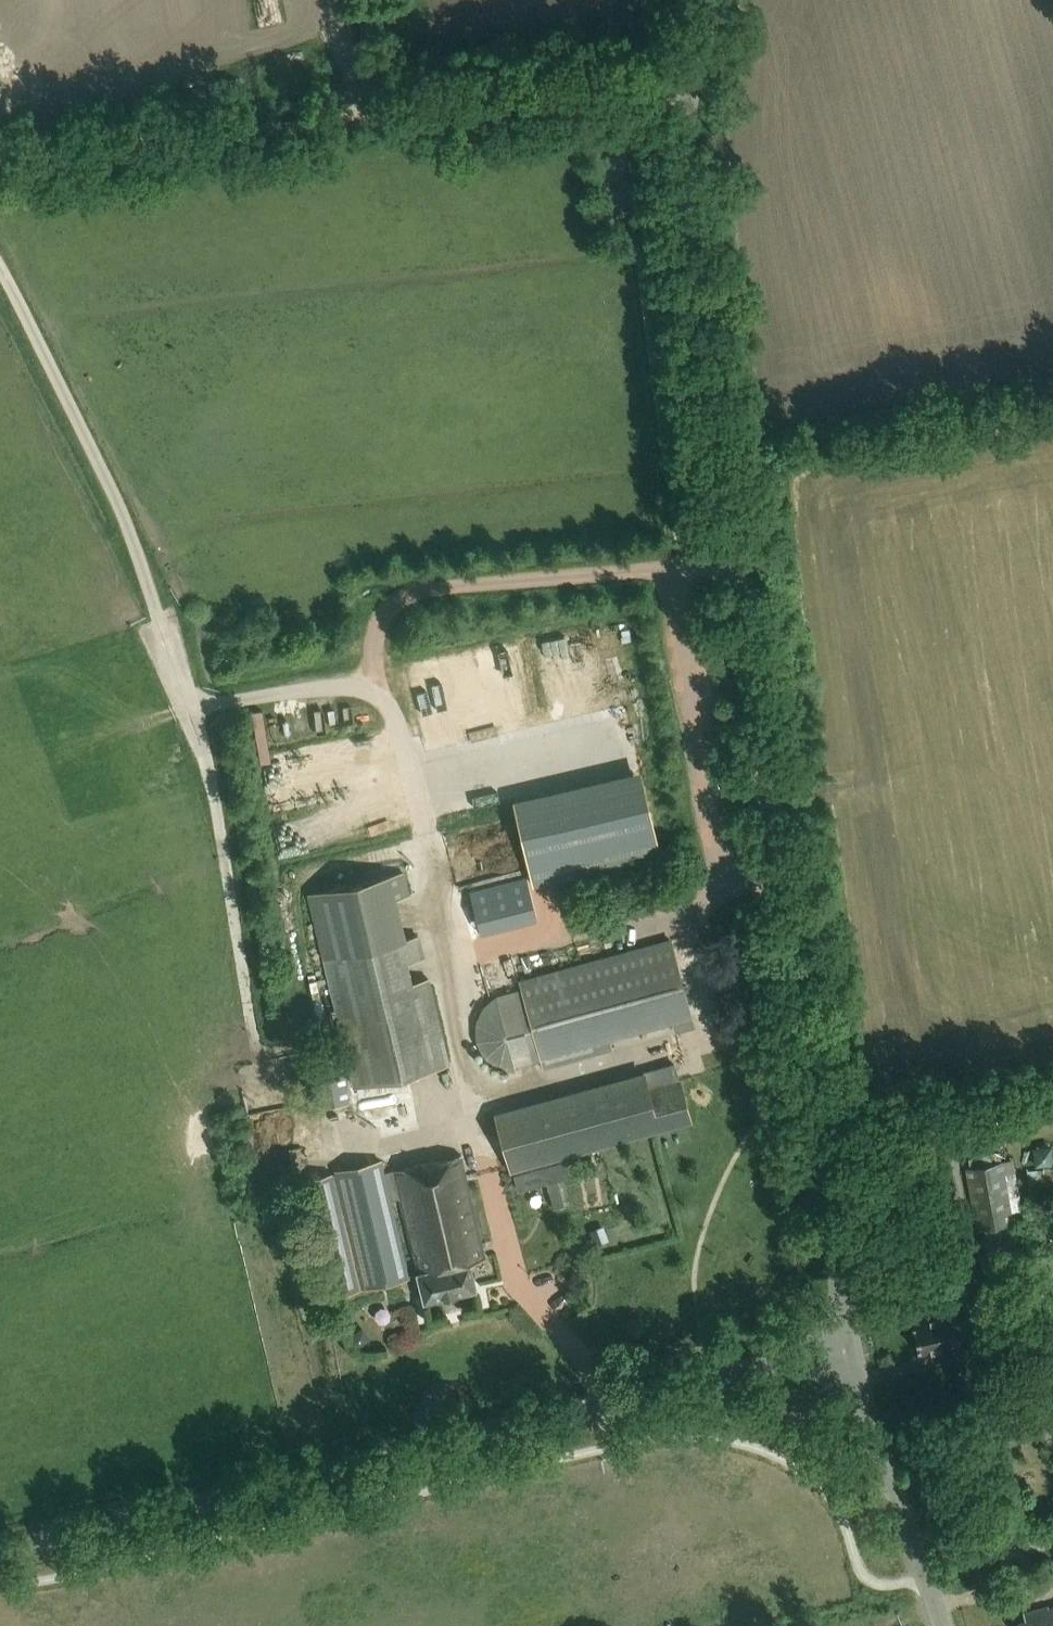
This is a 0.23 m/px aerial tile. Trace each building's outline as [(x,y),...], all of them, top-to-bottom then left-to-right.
[(531,672),(530,648),(481,650),(482,674),(531,672)] [(474,683),(466,650),(439,657),(447,690),(474,683)] [(274,741),(325,728),(319,707),(268,720),(274,741)] [(307,892),(352,1085),(450,1062),(429,974),(414,977),(410,960),(425,957),(419,931),(404,935),(395,896),(410,893),(404,869),(307,892)] [(672,1021),(675,1033),(693,1028),(669,943),(520,984),(543,1069),(613,1050),(610,1038),(672,1021)] [(510,1070),(516,1070),(495,995),(492,997),(490,999),(488,1000),(486,1002),(484,1004),(481,1008),(480,1010),(479,1013),(477,1015),(476,1018),(476,1021),(475,1023),(475,1026),(475,1029),(475,1030),(475,1034),(475,1037),(476,1040),(477,1043),(478,1045),(479,1048),(480,1050),(482,1053),(483,1055),(485,1057),(487,1059),(490,1062),(493,1064),(496,1066),(500,1067),(505,1069),(510,1070)] [(339,1041),(312,1045),(320,1103),(348,1099),(339,1041)] [(512,1173),(691,1124),(679,1083),(648,1091),(643,1074),(496,1115),(512,1173)] [(1038,1143),(1039,1162),(1052,1161),(1052,1142),(1038,1143)] [(310,1180),(337,1295),(409,1278),(391,1201),(400,1199),(424,1303),(476,1290),(470,1263),(486,1260),(461,1155),(385,1173),(382,1161),(335,1172),(336,1174),(310,1180)] [(1002,1161),(964,1167),(976,1228),(986,1226),(1006,1222),(1014,1221),(1002,1161)] [(560,1164),(513,1175),(520,1204),(568,1192),(560,1164)] [(1028,1169),(1030,1188),(1046,1187),(1046,1193),(1052,1192),(1052,1167),(1028,1169)] [(1006,1222),(986,1226),(988,1257),(1009,1256),(1006,1222)] [(603,1229),(592,1232),(597,1244),(607,1240),(603,1229)] [(978,1284),(972,1251),(954,1255),(960,1288),(978,1284)] [(958,1340),(978,1335),(974,1318),(954,1322),(951,1311),(910,1321),(917,1355),(959,1346),(958,1340)] [(1010,1538),(1006,1523),(995,1526),(999,1541),(1010,1538)] [(1048,1607),(1024,1614),(1026,1621),(1019,1623),(1020,1625),(1052,1625),(1052,1611),(1050,1612),(1048,1607)]
